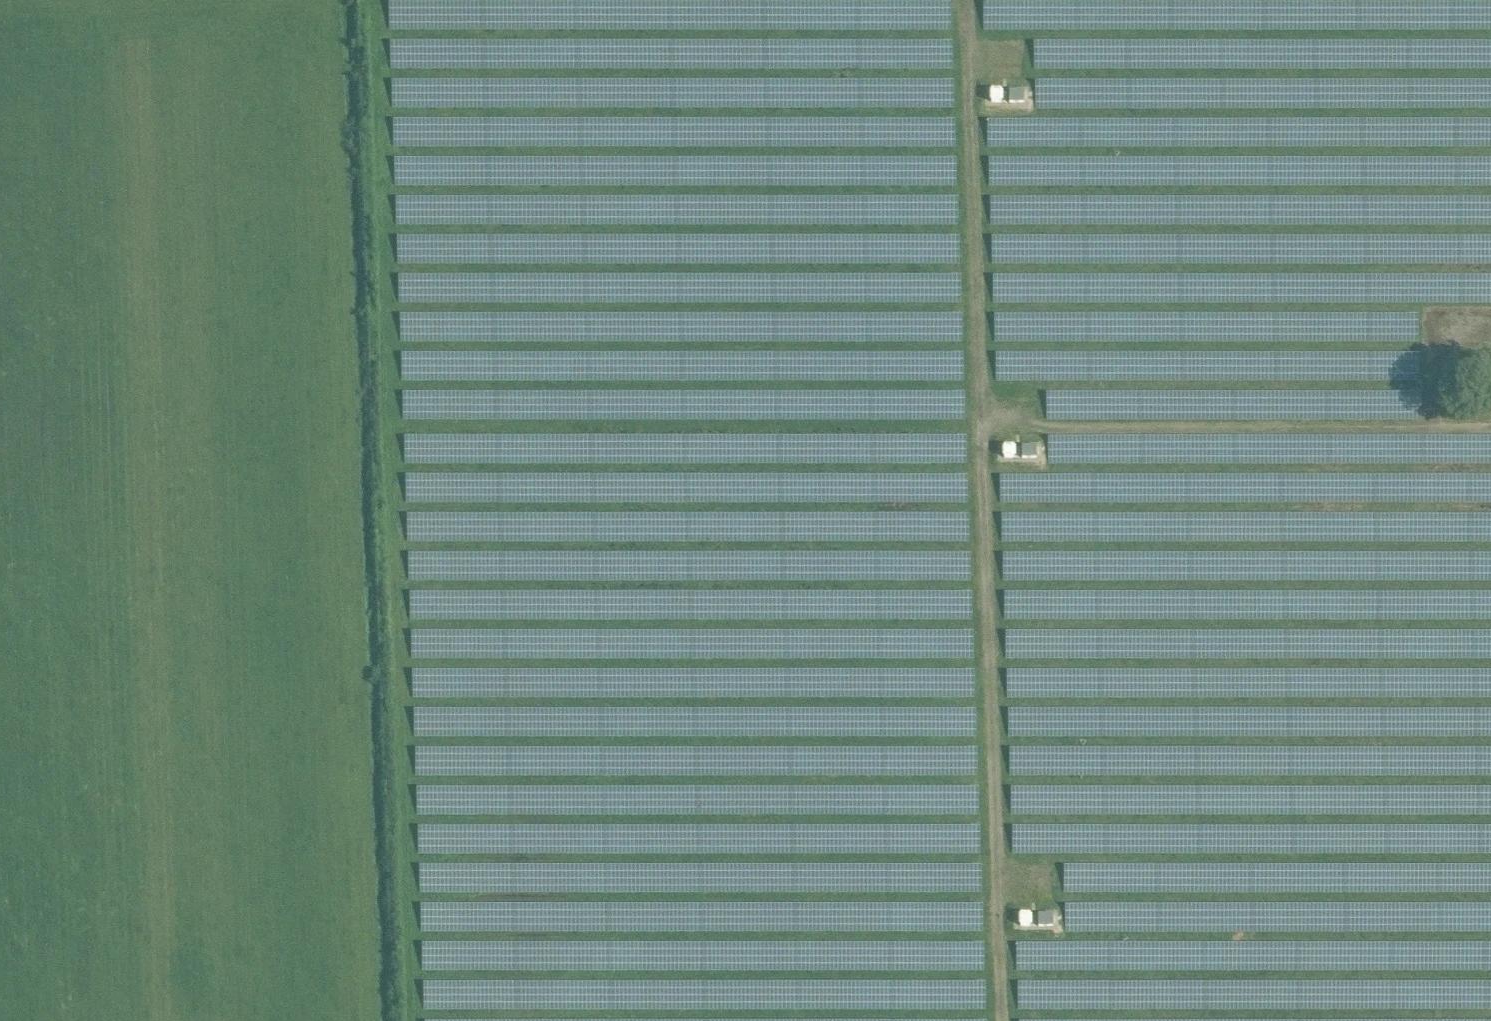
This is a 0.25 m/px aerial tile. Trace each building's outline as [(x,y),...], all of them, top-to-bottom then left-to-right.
[(991,89),(991,101),(1001,101),(1001,89),(991,89)] [(1010,89),(1010,101),(1024,101),(1024,89),(1010,89)] [(1004,445),(1004,457),(1014,457),(1014,445),(1004,445)] [(1022,445),(1022,457),(1037,457),(1037,445),(1022,445)] [(1039,913),(1039,925),(1053,925),(1053,913),(1039,913)] [(1020,914),(1020,925),(1030,925),(1030,914),(1020,914)]
